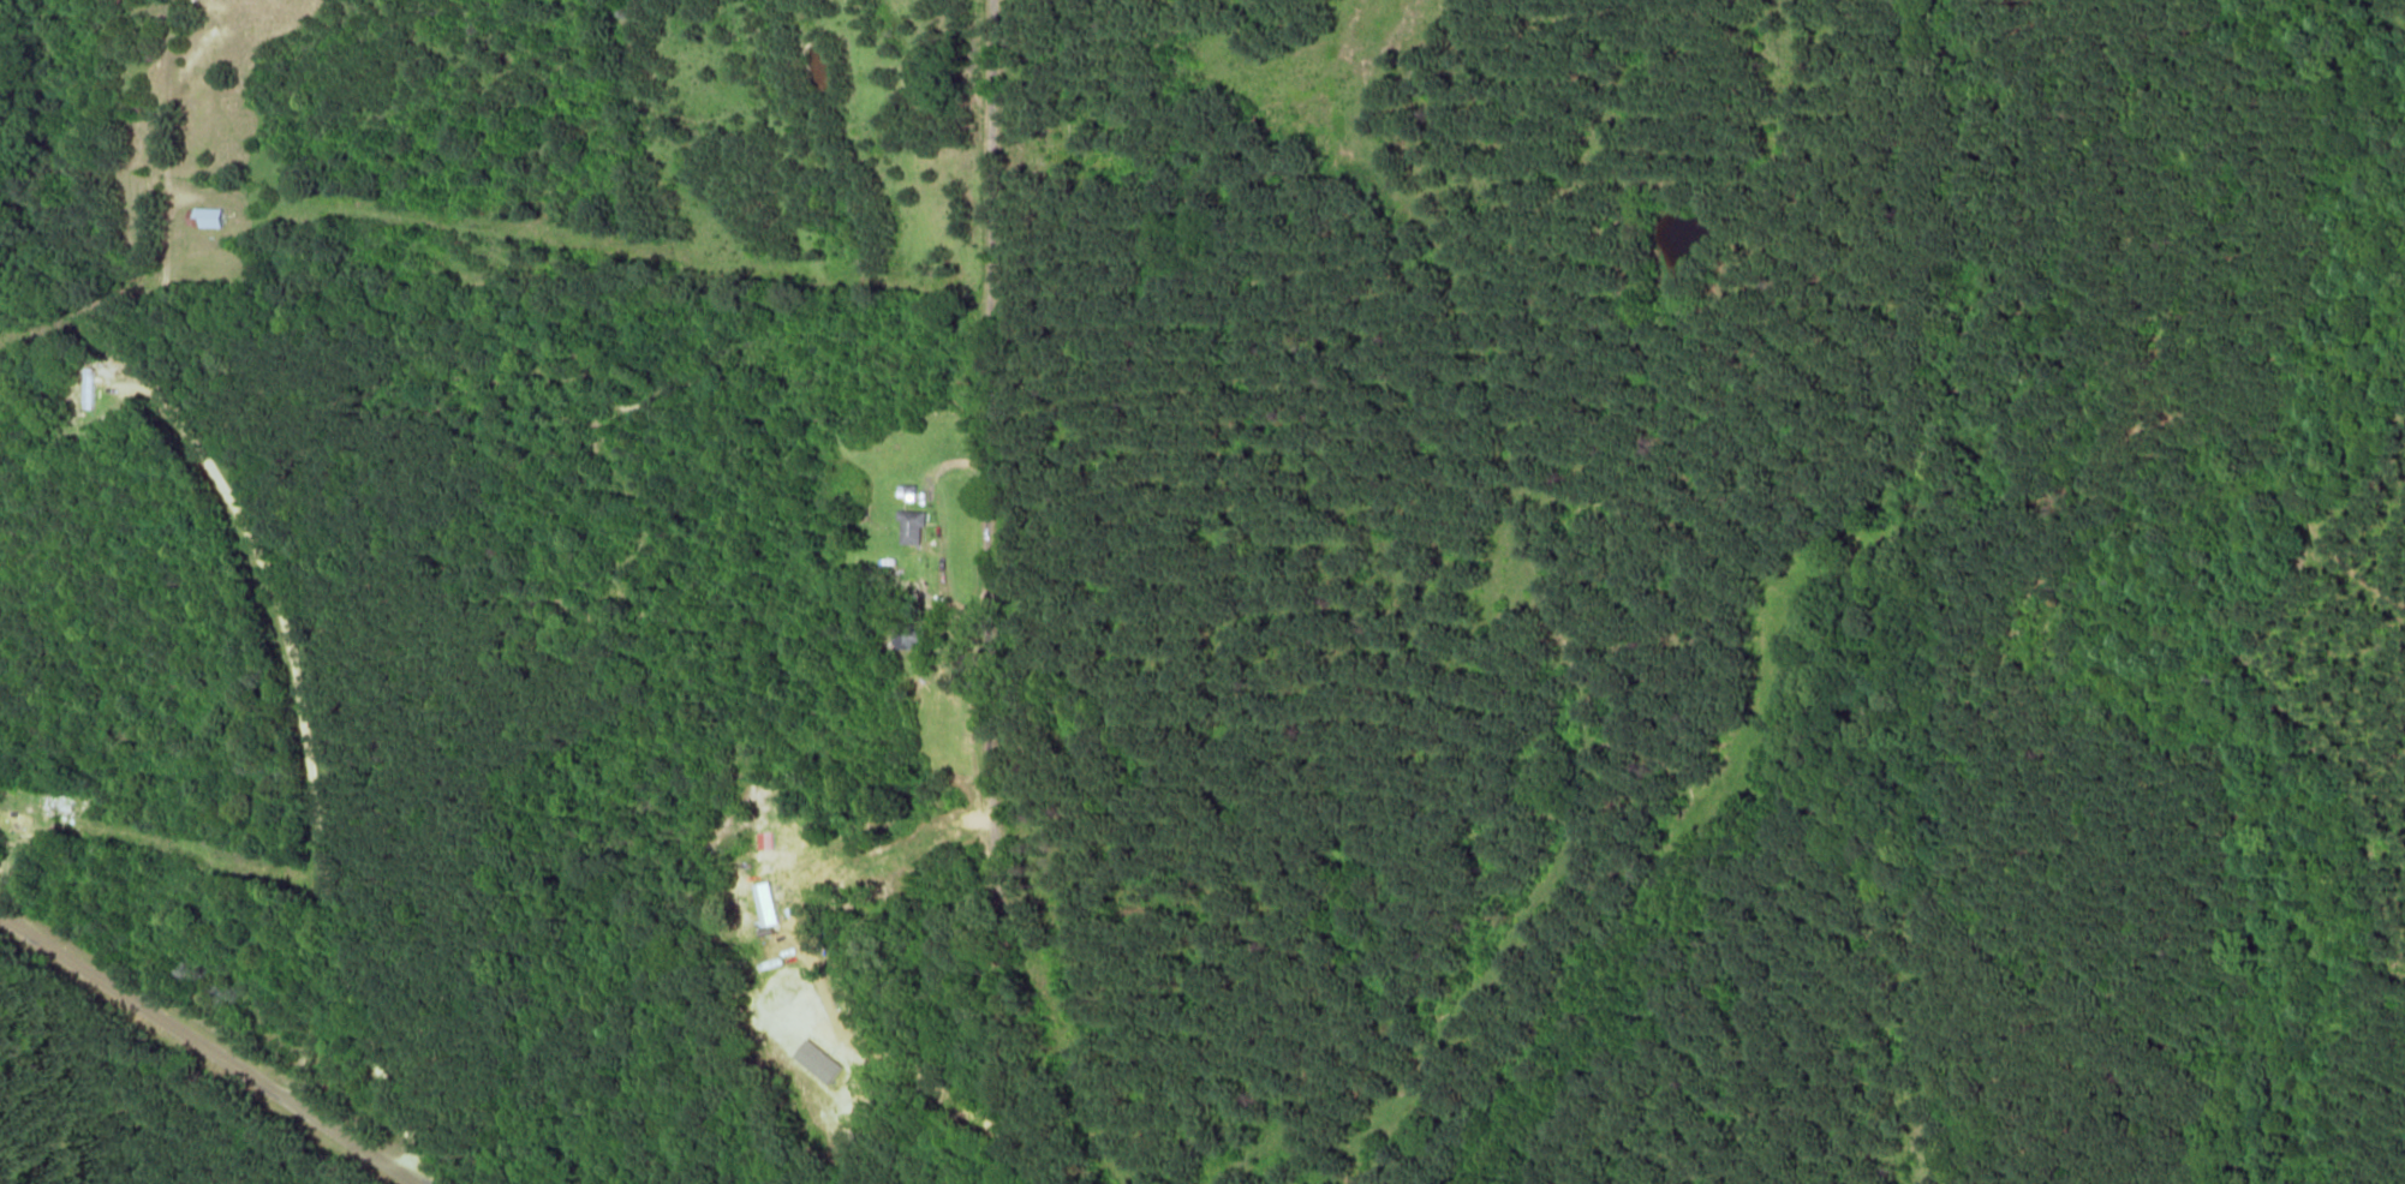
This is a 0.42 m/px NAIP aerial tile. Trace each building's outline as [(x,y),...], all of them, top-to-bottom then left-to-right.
[(224,208),(195,208),(195,228),(224,228),(224,208)] [(96,369),(86,369),(86,409),(96,409),(96,369)] [(915,485),(905,487),(906,497),(917,495),(915,485)] [(925,513),(900,512),(899,545),(924,546),(925,513)] [(893,650),(921,650),(921,626),(893,626),(893,650)] [(4,816),(29,827),(32,819),(7,809),(4,816)]
